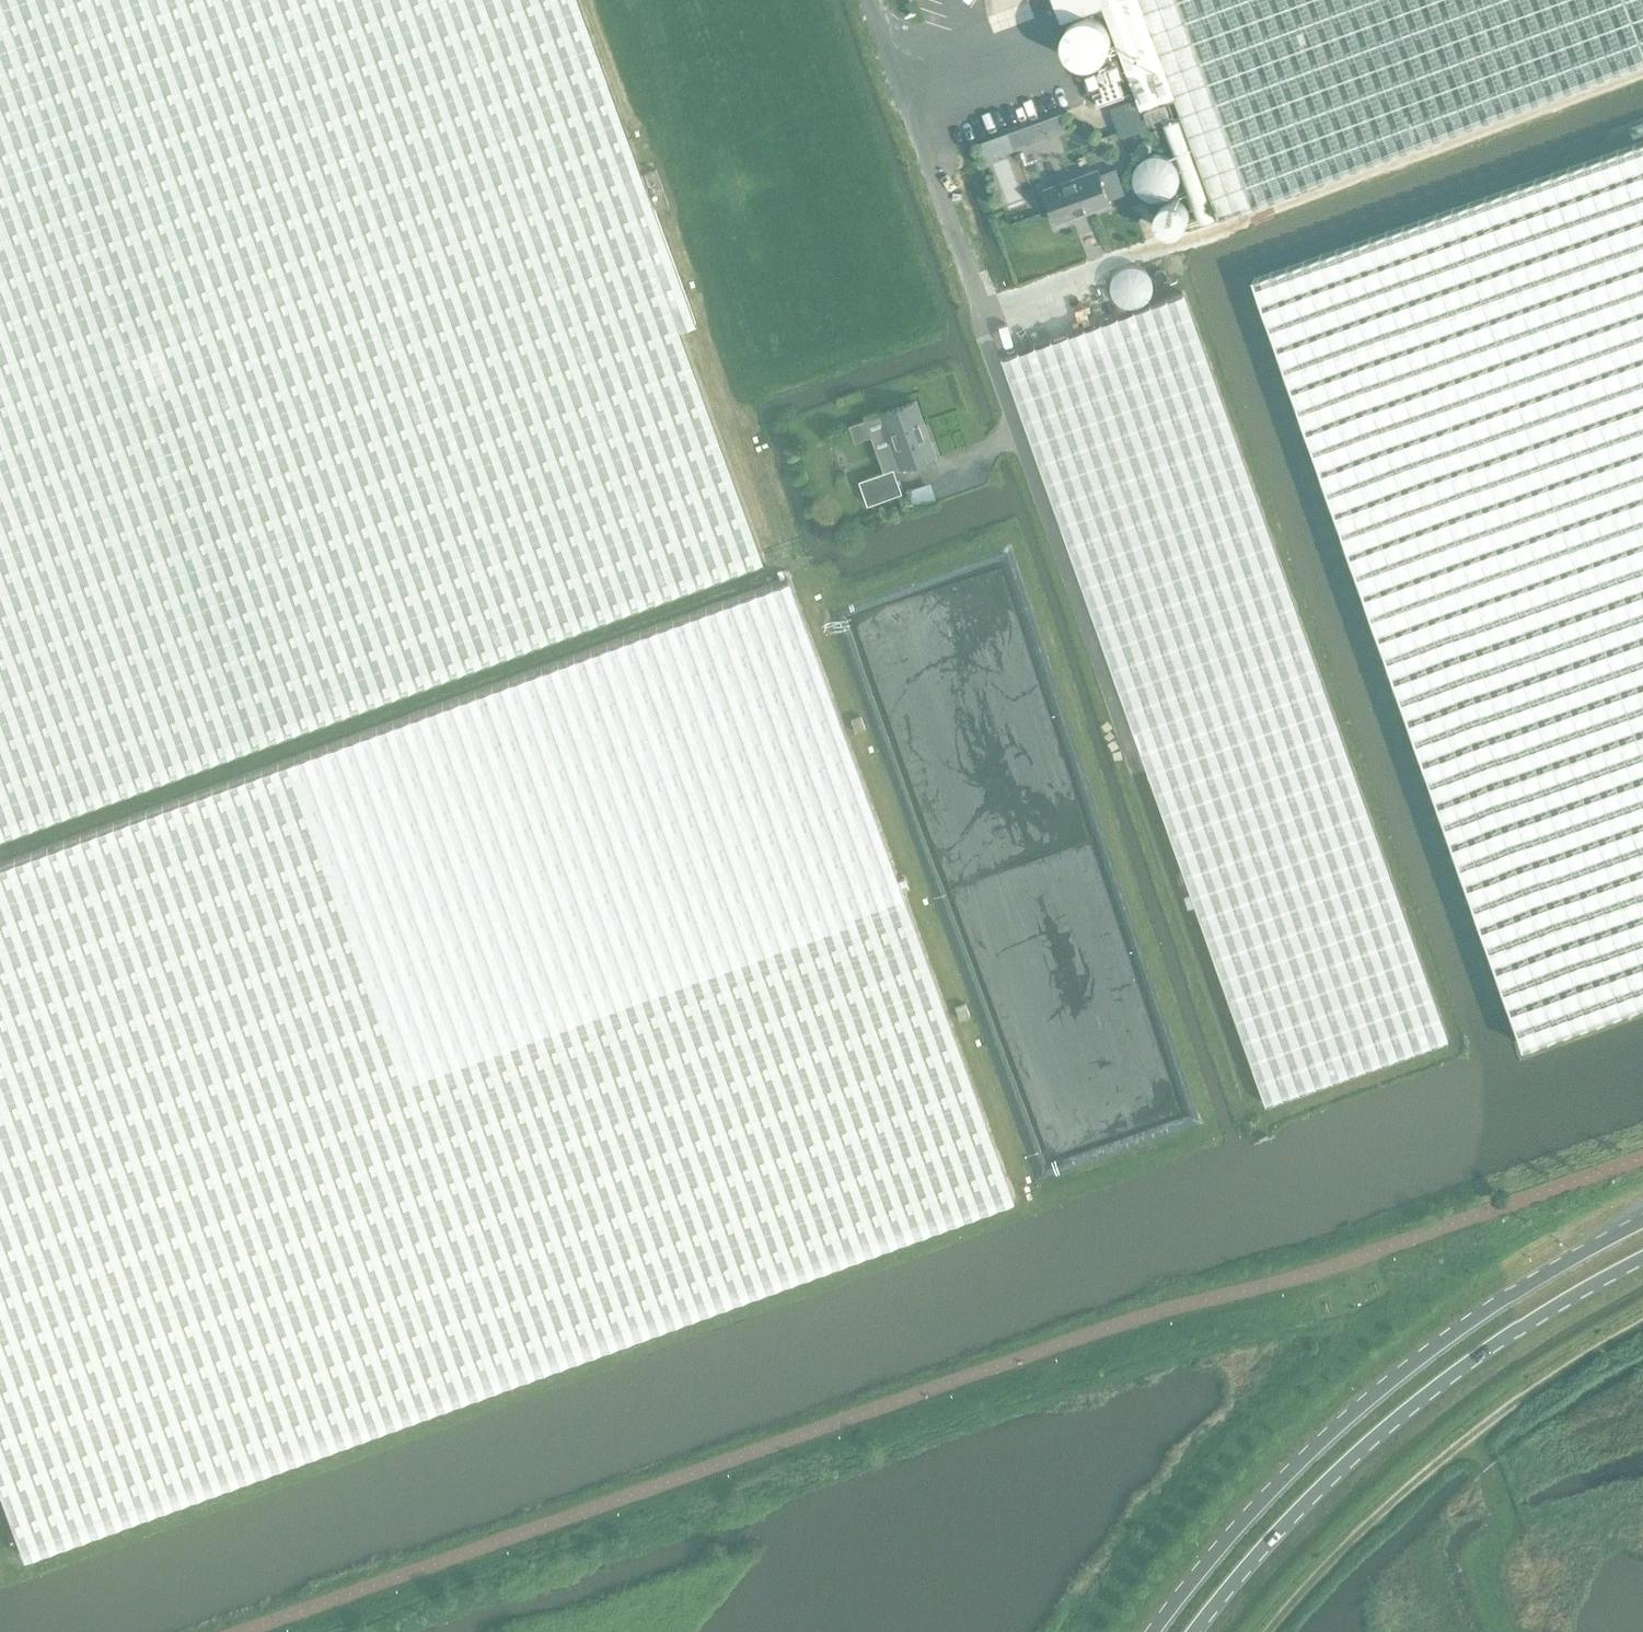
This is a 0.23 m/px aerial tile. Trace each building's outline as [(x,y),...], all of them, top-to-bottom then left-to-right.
[(761,561),(764,560),(680,329),(696,323),(579,0),(0,0),(0,837),(761,561)] [(1104,1),(1142,107),(1175,95),(1220,218),(1642,63),(1642,0),(1103,0),(1104,1)] [(1090,91),(1125,79),(1117,57),(1082,70),(1090,91)] [(1098,105),(1125,96),(1121,83),(1094,93),(1098,105)] [(1149,123),(1170,115),(1166,105),(1145,112),(1149,123)] [(1051,136),(1068,129),(1061,112),(1044,119),(1051,136)] [(1013,150),(1030,143),(1024,126),(1007,133),(1013,150)] [(1255,278),(1525,1045),(1642,1003),(1642,141),(1255,278)] [(1099,169),(1046,188),(1058,221),(1111,202),(1110,198),(1125,193),(1115,167),(1101,173),(1099,169)] [(657,209),(669,205),(656,169),(644,173),(657,209)] [(1264,1103),(1448,1038),(1184,293),(1001,358),(1264,1103)] [(881,413),(848,425),(855,442),(887,431),(900,467),(934,455),(915,401),(881,413)] [(868,504),(901,492),(893,469),(860,481),(868,504)] [(28,1557),(1016,1199),(902,886),(907,885),(905,879),(900,880),(805,617),(791,579),(781,583),(0,866),(0,1481),(28,1557)] [(856,733),(866,729),(862,716),(852,720),(856,733)] [(960,1020),(970,1016),(966,1004),(956,1007),(960,1020)]
